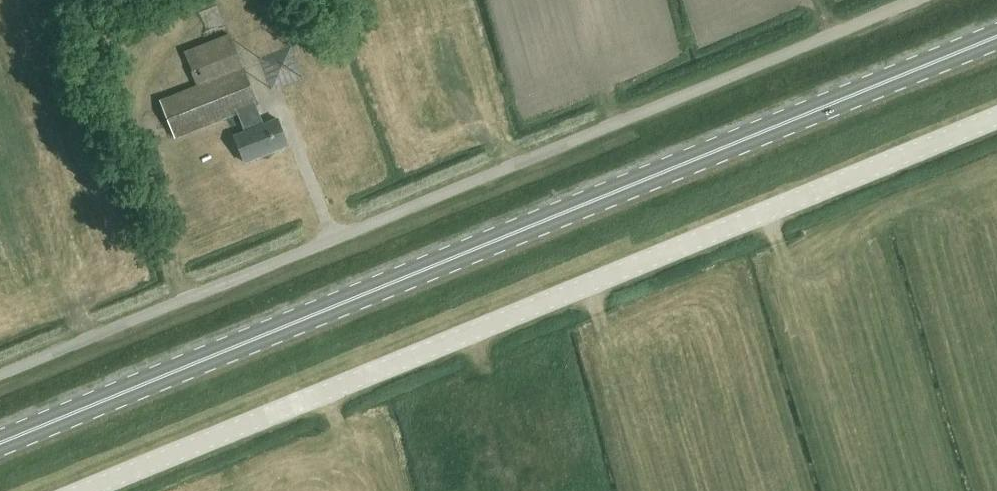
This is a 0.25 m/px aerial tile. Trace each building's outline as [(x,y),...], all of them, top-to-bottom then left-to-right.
[(176,137),(237,113),(245,132),(235,136),(246,162),(288,145),(277,118),(263,124),(256,106),(257,105),(229,35),(185,53),(198,85),(161,100),(176,137)] [(294,57),(267,65),(274,92),(301,84),(294,57)]
